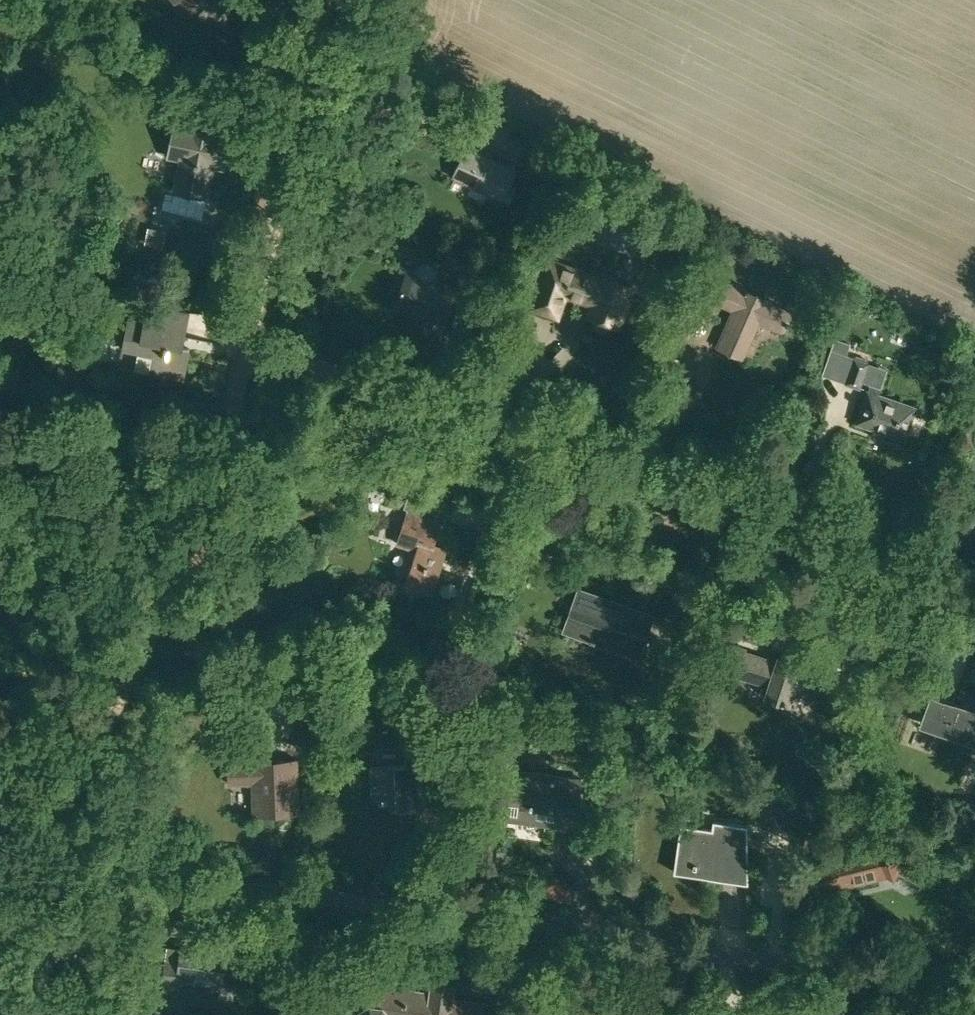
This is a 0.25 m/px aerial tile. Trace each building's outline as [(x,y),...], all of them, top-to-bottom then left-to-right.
[(4,17),(17,3),(14,0),(0,0),(0,13),(4,17)] [(219,19),(223,0),(175,0),(183,12),(219,19)] [(175,190),(208,197),(216,157),(226,159),(231,134),(221,132),(224,119),(191,112),(188,124),(176,121),(170,150),(168,157),(181,159),(175,190)] [(453,175),(510,203),(519,185),(509,181),(515,168),(467,146),(453,175)] [(520,173),(541,182),(551,159),(531,149),(520,173)] [(612,239),(606,256),(633,267),(640,250),(612,239)] [(177,244),(161,241),(158,255),(174,258),(177,244)] [(600,328),(603,329),(607,329),(610,327),(613,324),(619,326),(632,287),(603,277),(602,279),(549,260),(533,306),(557,315),(564,293),(594,304),(590,316),(596,318),(596,322),(597,325),(600,328)] [(395,306),(444,323),(452,301),(470,308),(480,279),(461,272),(455,288),(435,281),(436,276),(437,273),(436,271),(436,269),(434,266),(433,265),(430,264),(429,263),(425,263),(422,264),(421,265),(418,267),(417,270),(416,273),(402,268),(395,288),(401,290),(395,306)] [(718,347),(743,357),(760,319),(784,330),(792,312),(769,302),(770,299),(747,289),(746,291),(730,284),(722,303),(739,310),(730,330),(726,328),(718,347)] [(27,289),(25,300),(39,303),(41,291),(27,289)] [(674,317),(698,328),(710,300),(686,290),(674,317)] [(136,369),(184,379),(191,349),(183,347),(190,311),(168,307),(167,313),(148,309),(145,321),(129,317),(123,348),(139,352),(136,369)] [(835,340),(830,352),(846,358),(851,346),(835,340)] [(697,366),(703,350),(693,347),(687,363),(697,366)] [(134,392),(133,360),(102,362),(103,394),(134,392)] [(845,383),(861,389),(869,366),(853,360),(845,383)] [(857,422),(906,439),(917,407),(880,394),(881,390),(870,386),(857,422)] [(417,547),(407,578),(412,580),(412,583),(420,586),(422,583),(433,587),(446,546),(434,542),(442,517),(428,512),(429,510),(415,505),(419,493),(409,489),(404,504),(408,505),(396,540),(417,547)] [(563,629),(641,657),(647,638),(629,632),(637,609),(578,588),(563,629)] [(441,641),(448,663),(471,656),(467,645),(461,647),(457,635),(441,641)] [(766,696),(790,704),(794,690),(813,696),(823,668),(780,654),(777,662),(746,651),(747,649),(731,643),(721,673),(743,680),(744,677),(770,685),(766,696)] [(974,743),(974,707),(930,692),(919,723),(974,743)] [(295,749),(321,754),(331,704),(324,703),(326,696),(317,694),(314,695),(313,700),(306,699),(295,749)] [(392,798),(392,808),(418,807),(416,772),(440,771),(439,733),(408,734),(409,765),(373,766),(374,798),(392,798)] [(937,751),(933,762),(974,774),(974,763),(937,751)] [(252,783),(253,814),(298,812),(297,787),(299,787),(298,759),(229,762),(230,784),(252,783)] [(517,818),(576,826),(582,779),(514,770),(511,787),(521,789),(517,818)] [(762,828),(774,830),(777,805),(765,803),(762,828)] [(606,817),(604,830),(616,832),(618,819),(606,817)] [(675,871),(748,881),(747,827),(715,822),(714,829),(682,825),(675,871)] [(570,839),(570,829),(551,829),(551,838),(570,839)] [(881,868),(895,876),(898,871),(910,878),(921,860),(882,837),(874,850),(871,848),(821,860),(828,890),(842,886),(841,884),(877,875),(881,868)] [(220,987),(234,989),(237,973),(224,972),(226,951),(183,945),(180,962),(166,960),(163,982),(178,984),(179,978),(220,984),(220,987)] [(452,999),(454,985),(432,982),(431,992),(381,985),(378,1005),(371,1004),(360,1012),(360,1014),(450,1014),(452,999)] [(471,1002),(469,1014),(496,1014),(498,1006),(471,1002)]
